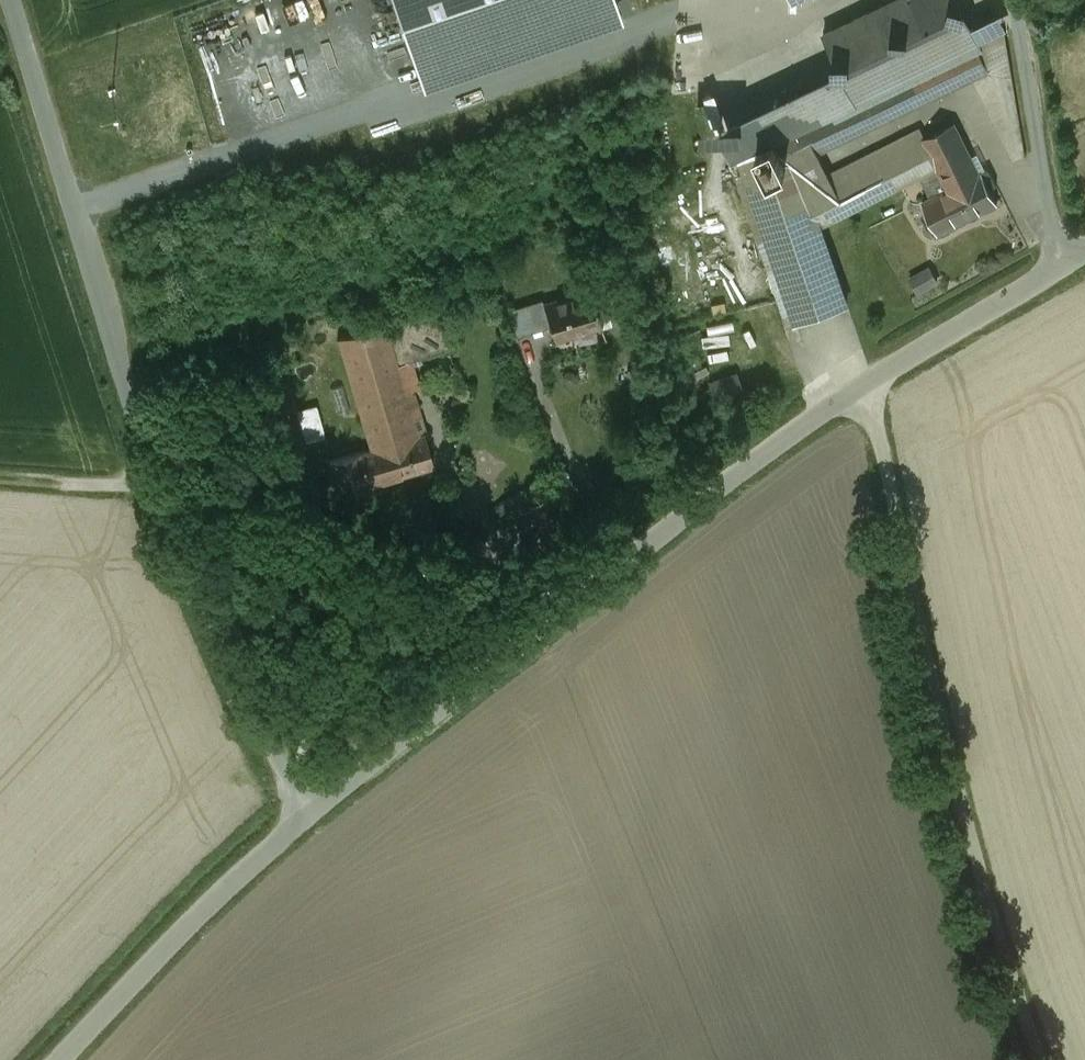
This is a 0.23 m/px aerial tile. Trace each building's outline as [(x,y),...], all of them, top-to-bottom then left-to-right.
[(423,88),(622,22),(615,0),(394,0),(423,88)] [(824,33),(841,68),(857,101),(977,44),(979,43),(958,0),(894,0),(824,33)] [(999,13),(974,24),(981,38),(1005,27),(999,13)] [(979,43),(977,44),(989,70),(990,72),(1012,76),(1005,31),(979,43)] [(759,149),(771,175),(804,159),(989,70),(977,44),(857,101),(759,149)] [(841,68),(718,128),(733,161),(740,158),(759,149),(857,101),(841,68)] [(978,173),(954,124),(926,138),(940,166),(950,187),(933,196),(923,201),(939,233),(971,217),(985,210),(998,203),(990,188),(997,184),(989,168),(978,173)] [(921,127),(815,181),(834,219),(922,175),(940,166),(926,138),(921,127)] [(804,159),(771,175),(759,149),(740,158),(759,215),(812,197),(822,224),(821,225),(834,219),(815,181),(804,159)] [(940,166),(922,175),(933,196),(950,187),(940,166)] [(812,197),(759,215),(796,320),(848,302),(821,225),(822,224),(812,197)] [(913,275),(923,293),(947,280),(936,262),(913,275)] [(592,286),(543,302),(556,340),(602,325),(596,307),(598,306),(592,286)] [(417,434),(384,325),(341,338),(373,447),(362,451),(361,450),(329,461),(339,494),(434,465),(424,432),(417,434)] [(308,428),(327,424),(321,402),(303,407),(308,428)] [(534,502),(552,540),(578,528),(561,490),(534,502)]
